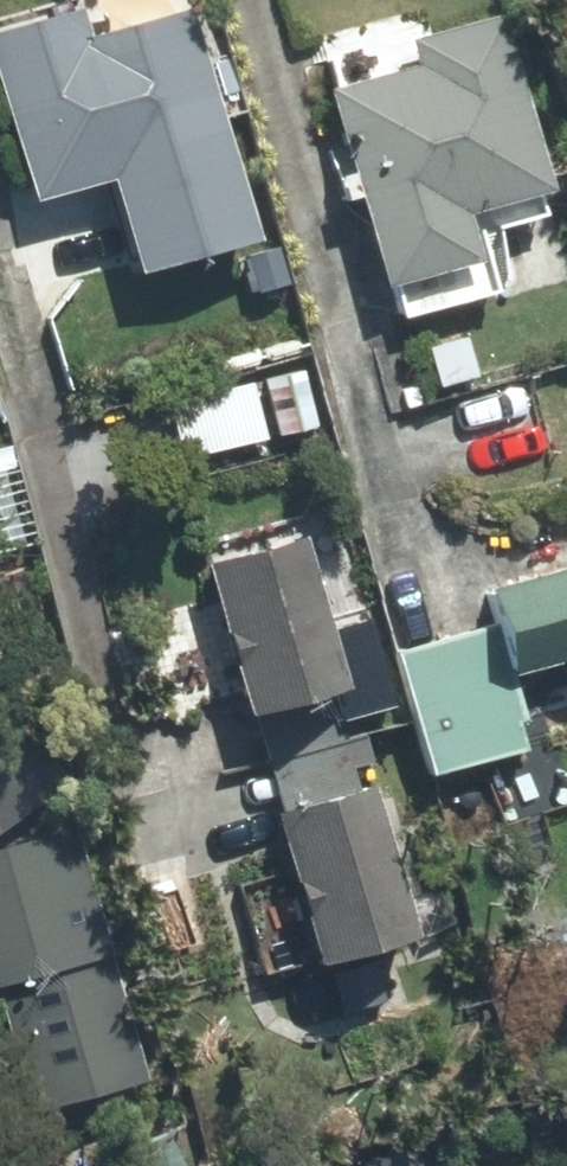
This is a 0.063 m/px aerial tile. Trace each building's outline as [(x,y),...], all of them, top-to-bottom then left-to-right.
[(191,18),(87,49),(151,260),(256,229),(191,18)] [(441,71),(358,95),(406,265),(484,243),(472,202),(550,180),(505,18),(432,39),(441,71)] [(305,373),(269,383),(283,434),(319,424),(305,373)] [(270,432),(257,384),(184,404),(197,452),(270,432)] [(311,536),(215,562),(268,754),(345,733),(332,685),(351,680),(311,536)] [(493,597),(514,673),(566,659),(566,577),(493,597)] [(497,630),(420,652),(449,757),(526,736),(497,630)] [(0,744),(0,822),(5,830),(84,775),(42,715),(0,744)] [(352,749),(279,769),(330,954),(420,929),(381,786),(364,791),(352,749)] [(0,852),(0,978),(111,947),(78,830),(0,852)] [(119,969),(11,999),(41,1107),(149,1077),(119,969)]
